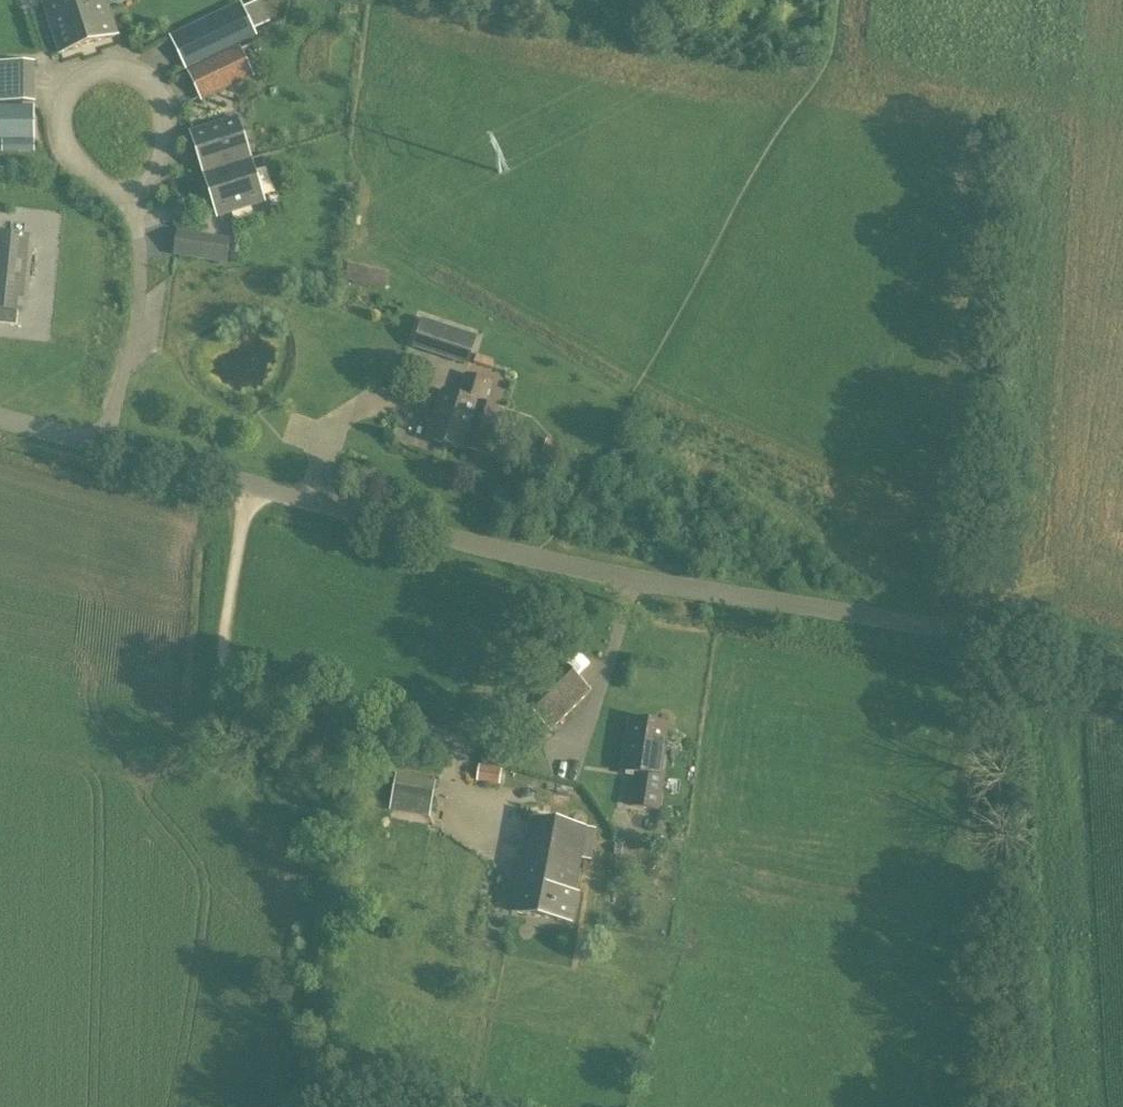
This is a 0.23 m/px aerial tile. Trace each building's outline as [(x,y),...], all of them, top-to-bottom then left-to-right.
[(74,0),(41,0),(59,54),(88,45),(74,0)] [(88,45),(118,35),(106,0),(74,0),(88,45)] [(256,40),(240,6),(169,40),(185,74),(256,40)] [(33,64),(0,64),(0,78),(33,78),(33,64)] [(33,105),(4,105),(4,139),(33,139),(33,105)] [(204,175),(250,160),(237,119),(191,133),(204,175)] [(264,202),(250,160),(204,175),(217,217),(264,202)] [(177,232),(175,257),(229,261),(231,236),(177,232)] [(26,312),(34,237),(0,233),(0,309),(26,312)] [(350,261),(346,280),(386,290),(390,271),(350,261)] [(461,334),(423,322),(415,347),(453,360),(461,334)] [(464,450),(464,449),(485,456),(500,409),(483,404),(490,383),(467,376),(460,398),(443,392),(428,439),(464,450)] [(551,731),(591,691),(557,656),(517,697),(551,731)] [(661,773),(668,726),(631,720),(624,771),(637,773),(632,806),(658,810),(664,775),(661,773)] [(500,784),(503,769),(480,766),(478,781),(500,784)] [(435,781),(396,775),(390,811),(429,818),(435,781)] [(575,894),(585,828),(531,817),(513,910),(573,922),(580,895),(575,894)]
